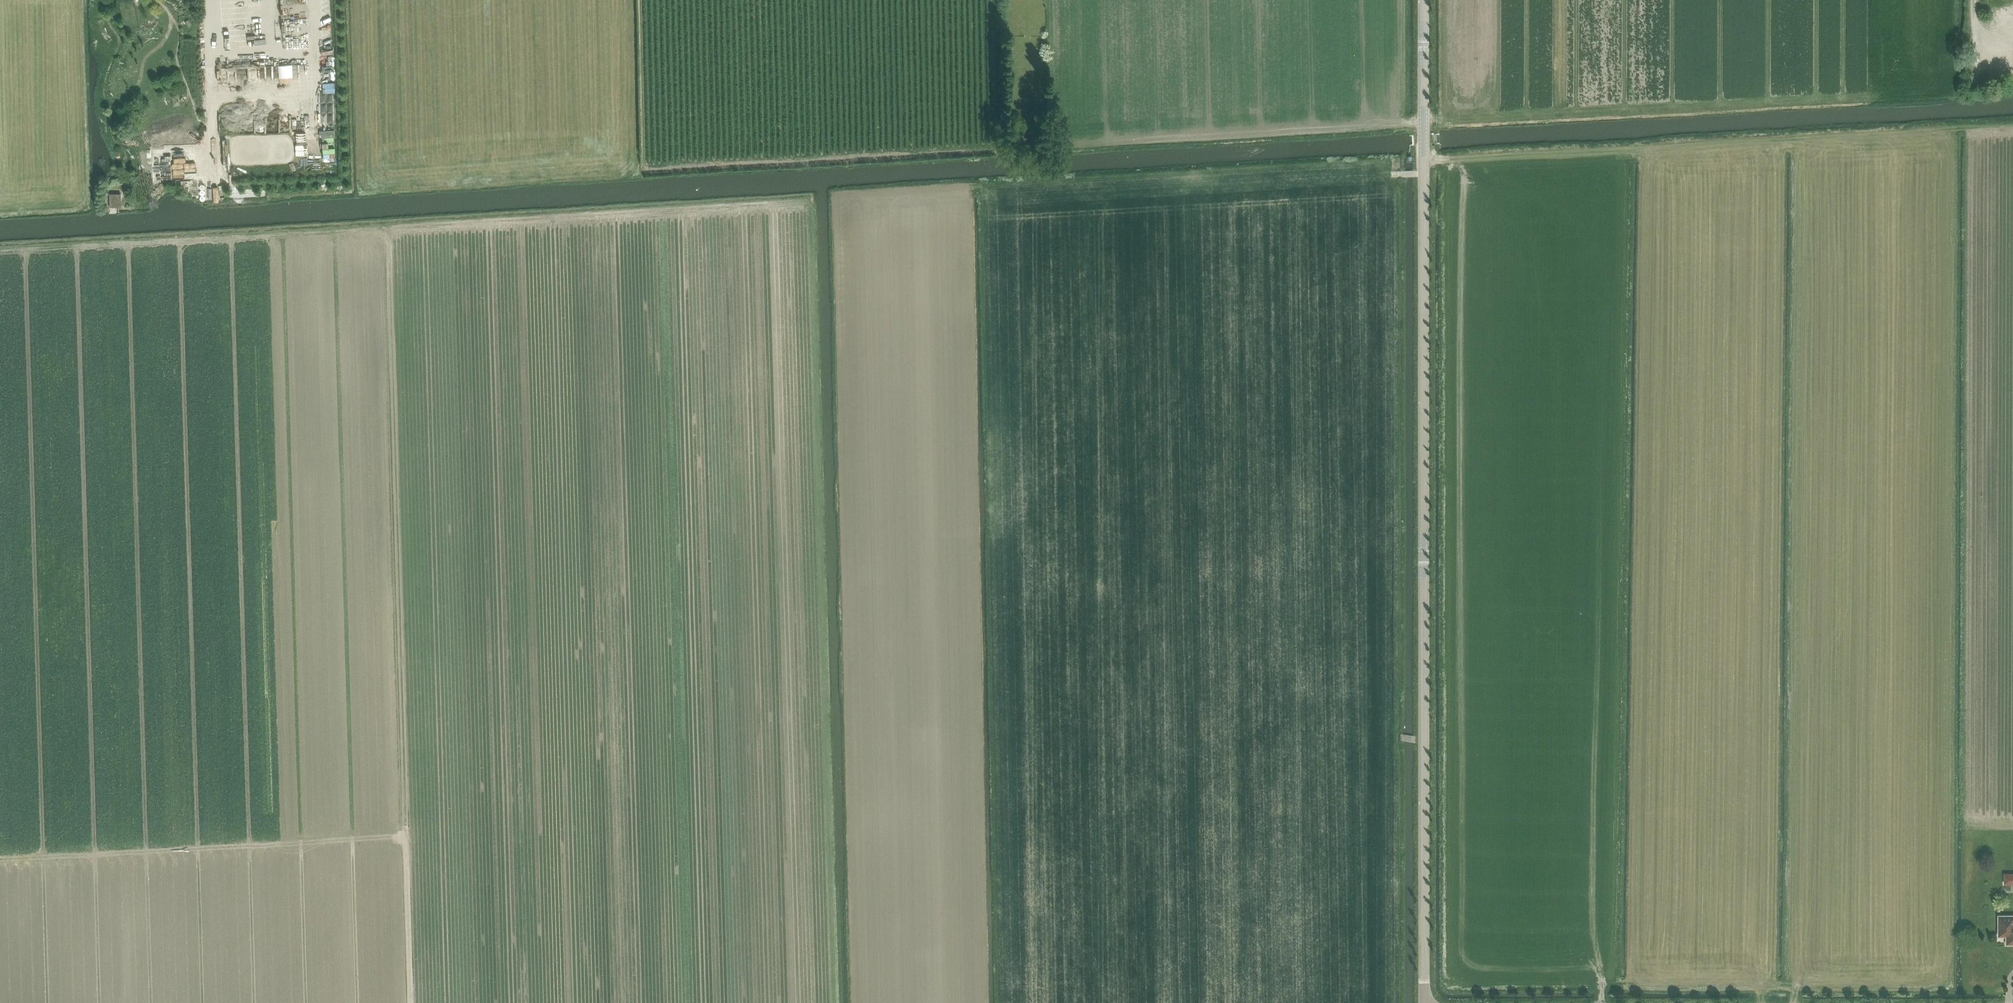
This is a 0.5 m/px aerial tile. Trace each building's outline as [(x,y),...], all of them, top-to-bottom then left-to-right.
[(1998,935),(2006,935),(2006,943),(2012,943),(2012,915),(1998,915),(1998,935)]
